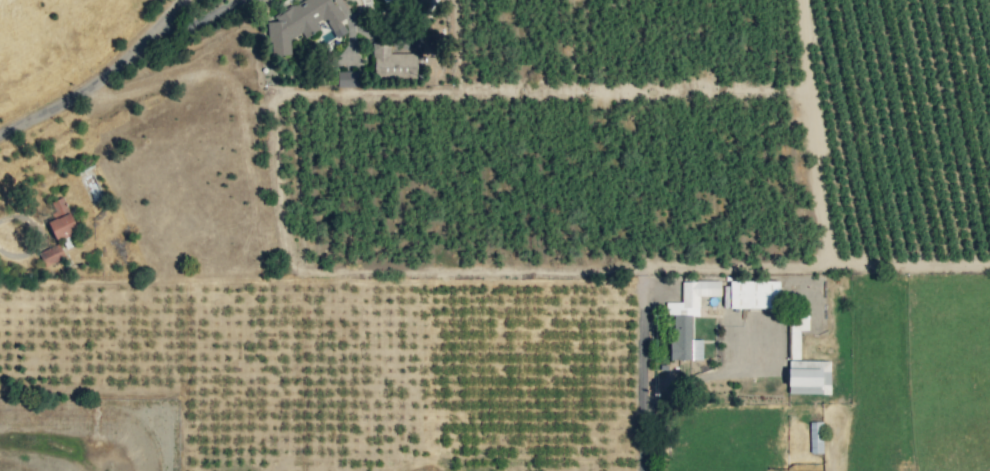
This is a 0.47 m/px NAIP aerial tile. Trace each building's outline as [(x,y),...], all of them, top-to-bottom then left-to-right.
[(291,53),(290,40),(302,32),(305,37),(319,29),(318,21),(324,20),(336,38),(347,32),(340,20),(343,19),(332,0),(300,0),(277,14),(274,14),(274,21),(266,22),(268,39),(271,43),(272,56),(291,53)] [(416,52),(390,53),(390,41),(372,42),(374,77),(416,75),(416,52)] [(359,86),(359,71),(337,71),(337,86),(359,86)] [(55,239),(76,230),(62,196),(49,202),(55,218),(48,221),(55,239)] [(64,259),(60,244),(38,250),(43,265),(64,259)] [(729,307),(778,308),(778,281),(729,280),(729,307)] [(670,359),(702,359),(702,339),(691,339),(691,315),(699,315),(699,296),(720,296),(720,281),(681,281),(681,302),(666,302),(666,314),(670,314),(670,359)] [(808,330),(808,313),(790,313),(791,359),(800,359),(799,330),(808,330)] [(830,361),(788,360),(787,393),(829,393),(830,361)] [(823,453),(822,421),(809,421),(810,453),(823,453)]
